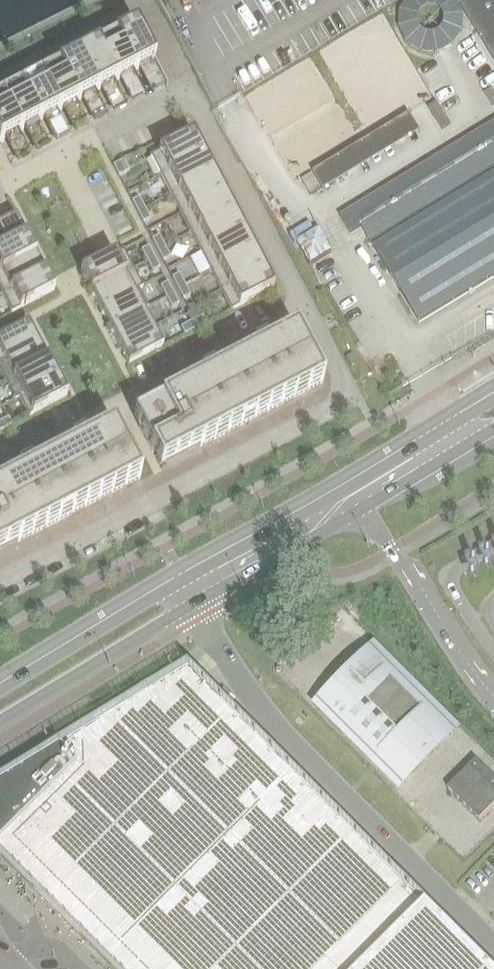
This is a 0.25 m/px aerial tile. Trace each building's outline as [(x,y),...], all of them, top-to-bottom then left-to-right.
[(408,0),(398,15),(397,32),(405,47),(419,56),(436,58),(450,50),(460,37),(462,19),(455,3),(451,0),(408,0)] [(493,63),(493,0),(456,0),(493,63)] [(154,59),(135,23),(115,34),(134,70),(154,59)] [(134,70),(115,34),(96,44),(115,80),(134,70)] [(115,80),(96,44),(76,54),(95,90),(115,80)] [(95,90),(76,54),(57,64),(76,100),(95,90)] [(76,100),(57,64),(38,75),(56,111),(76,100)] [(56,111),(38,75),(18,85),(37,121),(56,111)] [(18,85),(0,94),(0,98),(18,131),(37,121),(18,85)] [(0,98),(0,140),(18,131),(0,98)] [(407,120),(311,180),(322,197),(418,137),(407,120)] [(418,324),(493,277),(493,123),(349,211),(339,217),(350,234),(360,228),(418,324)] [(159,176),(202,154),(192,134),(149,157),(159,176)] [(169,195),(212,173),(202,154),(159,176),(169,195)] [(119,159),(112,163),(118,174),(125,170),(119,159)] [(179,215),(222,193),(212,173),(169,195),(179,215)] [(190,234),(232,212),(222,193),(179,215),(190,234)] [(139,196),(131,200),(137,211),(144,207),(139,196)] [(150,218),(144,207),(137,211),(143,222),(150,218)] [(200,254),(242,231),(232,212),(190,234),(200,254)] [(25,237),(15,217),(0,225),(0,251),(25,237)] [(253,251),(242,231),(200,254),(210,273),(253,251)] [(332,253),(319,231),(297,244),(310,266),(332,253)] [(164,246),(159,235),(152,239),(157,249),(164,246)] [(25,237),(0,251),(0,271),(34,253),(25,237)] [(170,257),(164,246),(157,249),(163,260),(170,257)] [(146,262),(154,258),(148,248),(141,252),(146,262)] [(80,273),(90,291),(132,269),(123,250),(80,273)] [(263,270),(253,251),(210,273),(220,292),(263,270)] [(1,295),(44,272),(34,253),(0,271),(0,293),(1,295)] [(159,269),(154,258),(146,262),(152,273),(159,269)] [(90,291),(100,310),(138,290),(142,288),(132,269),(90,291)] [(273,289),(263,270),(220,292),(230,312),(273,289)] [(54,291),(44,272),(1,295),(11,314),(54,292),(54,291)] [(185,285),(179,274),(172,278),(178,289),(185,285)] [(160,288),(165,298),(173,294),(167,284),(160,288)] [(191,296),(185,285),(178,289),(184,300),(191,296)] [(138,290),(100,310),(109,329),(143,311),(148,309),(138,290)] [(178,305),(173,294),(165,298),(171,309),(178,305)] [(109,329),(119,347),(153,329),(143,311),(109,329)] [(203,315),(192,321),(197,329),(207,323),(203,315)] [(37,342),(27,323),(0,338),(0,361),(37,342)] [(180,328),(184,336),(195,330),(191,323),(180,328)] [(282,365),(149,436),(164,465),(326,380),(298,327),(270,342),(282,365)] [(162,347),(153,329),(119,347),(128,365),(162,347)] [(37,342),(0,361),(0,375),(4,383),(47,361),(37,342)] [(14,402),(18,399),(57,379),(47,361),(4,383),(14,402)] [(66,397),(57,379),(18,399),(28,417),(66,397)] [(1,432),(11,426),(8,419),(0,423),(0,430),(1,432)] [(125,450),(122,445),(113,428),(84,443),(87,448),(93,460),(36,490),(0,509),(0,548),(16,540),(17,543),(140,479),(125,450)] [(447,734),(371,657),(325,703),(402,779),(447,734)] [(77,764),(0,841),(0,858),(111,968),(120,968),(304,785),(189,670),(61,748),(77,764)] [(77,764),(61,748),(0,785),(0,841),(77,764)] [(493,808),(493,782),(477,764),(448,793),(479,823),(493,808)] [(428,909),(304,785),(120,968),(368,968),(428,909)] [(428,909),(368,968),(488,968),(428,909)]
